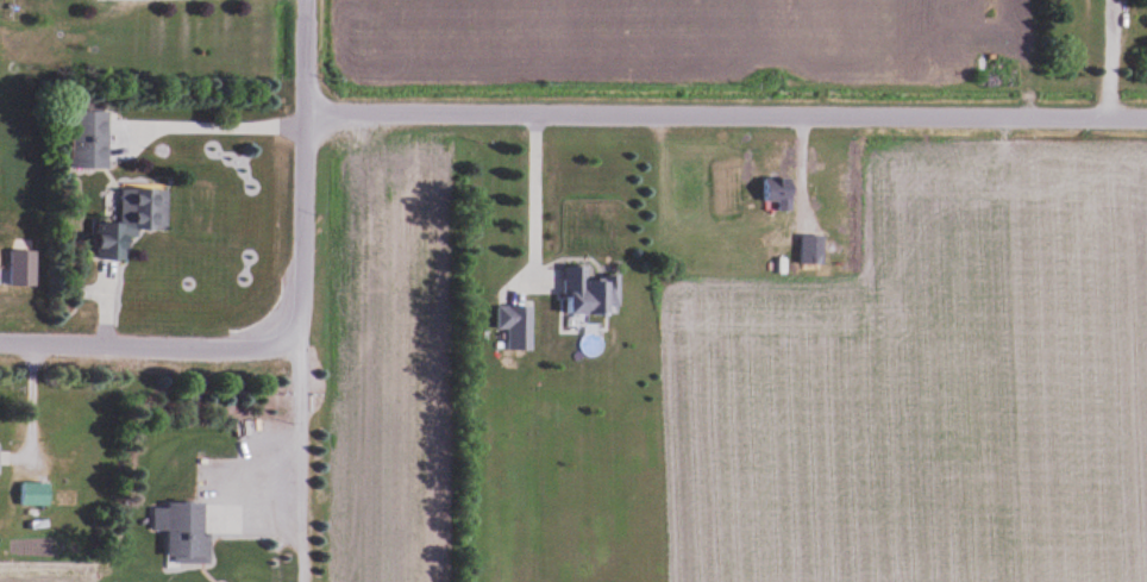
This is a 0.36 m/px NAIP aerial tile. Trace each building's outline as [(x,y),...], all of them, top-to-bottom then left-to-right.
[(111,168),(111,111),(74,111),(74,168),(111,168)] [(765,177),(765,206),(794,206),(794,177),(765,177)] [(133,260),(133,230),(169,231),(170,190),(124,189),(123,224),(99,223),(98,259),(133,260)] [(804,263),(826,263),(826,235),(804,235),(804,263)] [(38,251),(11,251),(11,287),(38,287),(38,251)] [(620,276),(588,276),(588,266),(567,266),(566,313),(620,313),(620,276)] [(534,305),(499,305),(499,328),(512,328),(512,356),(524,356),(524,351),(534,351),(534,305)] [(51,483),(23,483),(23,506),(51,506),(51,483)] [(211,563),(211,504),(155,503),(155,530),(170,531),(170,563),(211,563)]
